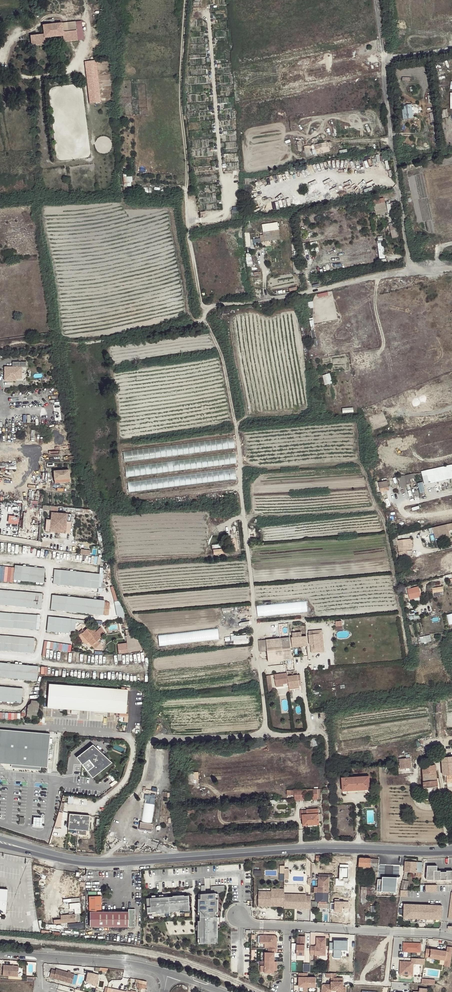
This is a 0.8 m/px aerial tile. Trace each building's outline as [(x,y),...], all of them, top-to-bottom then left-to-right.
[(44,34),(31,36),(32,46),(45,44),(45,38),(63,36),(64,42),(78,41),(77,31),(63,32),(62,23),(43,25),(44,34)] [(90,104),(101,102),(95,60),(85,62),(90,104)] [(414,118),(413,104),(402,105),(403,118),(414,118)] [(314,153),(331,151),(330,142),(313,144),(314,153)] [(127,173),(124,173),(124,186),(132,186),(132,176),(127,176),(127,173)] [(373,201),(374,206),(375,211),(376,214),(387,212),(384,198),(380,199),(377,200),(373,201)] [(261,234),(261,240),(280,239),(279,227),(263,228),(263,234),(261,234)] [(376,237),(381,258),(386,257),(382,236),(376,237)] [(22,366),(3,366),(3,379),(22,380),(22,366)] [(325,384),(332,383),(330,373),(323,374),(325,384)] [(385,411),(369,415),(373,429),(388,425),(385,411)] [(234,437),(122,452),(124,463),(235,448),(234,437)] [(235,452),(124,467),(125,478),(237,464),(235,452)] [(417,473),(418,478),(423,476),(425,484),(451,477),(451,464),(442,466),(417,473)] [(237,469),(127,482),(129,493),(238,480),(237,469)] [(69,471),(54,472),(54,483),(69,483),(69,471)] [(377,492),(378,495),(402,489),(402,486),(411,483),(409,475),(374,483),(376,488),(377,492)] [(61,524),(60,530),(66,531),(67,514),(51,512),(50,526),(50,529),(55,530),(56,523),(61,524)] [(7,523),(18,524),(19,516),(9,515),(7,523)] [(433,528),(435,538),(450,534),(449,531),(451,530),(451,523),(433,528)] [(396,536),(390,538),(392,546),(398,545),(399,556),(413,554),(412,550),(409,551),(409,548),(408,539),(397,541),(396,536)] [(13,581),(13,566),(0,566),(0,581),(13,581)] [(21,580),(31,582),(33,582),(43,583),(45,568),(23,566),(21,580)] [(55,569),(54,580),(53,584),(98,588),(100,574),(55,569)] [(420,586),(408,587),(409,598),(421,597),(420,586)] [(32,593),(27,592),(0,590),(0,604),(41,608),(42,594),(32,593)] [(81,598),(52,595),(51,609),(69,611),(103,615),(105,601),(81,598)] [(258,615),(304,612),(304,610),(308,610),(307,601),(257,604),(258,615)] [(116,610),(113,611),(117,619),(120,618),(119,616),(122,614),(118,606),(115,608),(116,610)] [(32,615),(19,613),(0,612),(0,626),(36,629),(37,615),(32,615)] [(69,630),(71,619),(62,618),(49,617),(47,631),(69,633),(69,630)] [(90,626),(81,634),(89,642),(89,641),(92,645),(94,649),(100,644),(97,641),(100,638),(98,636),(95,632),(97,630),(93,626),(91,628),(90,626)] [(218,629),(158,636),(159,646),(219,639),(218,629)] [(323,630),(308,632),(310,653),(325,651),(323,630)] [(293,637),(291,638),(292,644),(307,642),(306,636),(302,637),(302,632),(292,633),(293,637)] [(89,642),(81,634),(80,635),(79,637),(85,643),(87,644),(89,642)] [(235,635),(235,643),(248,642),(248,634),(235,635)] [(31,652),(33,653),(35,638),(16,637),(0,635),(0,650),(31,652)] [(134,635),(126,636),(128,652),(142,650),(134,635)] [(290,638),(266,640),(267,651),(268,662),(292,660),(290,638)] [(266,640),(259,641),(260,652),(267,651),(266,640)] [(43,655),(46,655),(46,648),(71,651),(72,644),(44,641),(43,655)] [(30,665),(15,664),(0,662),(0,677),(37,681),(38,666),(30,665)] [(275,675),(276,685),(283,684),(289,683),(289,687),(300,686),(298,675),(294,675),(294,673),(292,673),(292,676),(288,676),(287,673),(275,675)] [(128,691),(49,685),(47,709),(116,714),(127,715),(128,691)] [(21,701),(23,688),(12,687),(0,686),(0,701),(21,703),(21,701)] [(36,717),(39,702),(32,700),(31,704),(28,705),(26,714),(36,717)] [(0,730),(0,764),(12,765),(40,768),(47,768),(50,734),(0,730)] [(432,743),(430,736),(416,739),(417,746),(432,743)] [(92,745),(76,757),(97,784),(111,774),(110,771),(116,767),(92,745)] [(450,757),(442,758),(443,776),(446,775),(447,783),(451,782),(451,762),(450,762),(450,760),(450,757)] [(435,765),(430,766),(426,766),(423,767),(424,777),(424,789),(438,787),(435,765)] [(343,791),(347,791),(347,790),(365,789),(365,790),(370,790),(369,777),(342,778),(343,791)] [(304,793),(304,790),(287,791),(287,794),(295,794),(295,797),(295,800),(304,800),(304,793)] [(144,803),(142,822),(152,824),(152,819),(155,805),(144,803)] [(313,824),(319,823),(319,821),(321,821),(321,814),(319,814),(318,809),(307,810),(302,811),(303,825),(308,825),(313,825),(313,824)] [(90,816),(70,814),(69,829),(88,830),(90,816)] [(42,818),(33,817),(33,826),(42,827),(42,818)] [(379,867),(379,859),(374,859),(359,858),(359,866),(368,867),(379,867)] [(389,860),(379,859),(379,867),(378,871),(378,873),(384,874),(384,870),(389,870),(389,860)] [(422,862),(405,861),(404,872),(416,873),(416,877),(422,877),(422,871),(422,862)] [(280,879),(289,879),(289,866),(280,866),(280,879)] [(428,866),(426,880),(451,880),(451,871),(438,871),(437,866),(428,866)] [(329,883),(329,877),(329,875),(319,875),(319,892),(328,893),(329,883)] [(211,892),(211,877),(205,877),(205,884),(201,884),(201,892),(211,892)] [(379,896),(387,896),(387,894),(397,895),(398,887),(387,885),(386,888),(379,888),(377,888),(377,896),(379,896)] [(367,896),(377,896),(377,888),(361,887),(361,895),(367,896)] [(350,888),(342,888),(342,897),(350,897),(350,888)] [(271,906),(284,906),(284,896),(284,894),(284,892),(271,891),(271,894),(259,894),(259,906),(268,906),(268,904),(271,904),(271,906)] [(328,903),(328,893),(319,892),(318,893),(316,893),(316,901),(318,903),(318,908),(328,909),(328,908),(328,903)] [(218,893),(199,893),(198,942),(216,944),(218,893)] [(189,895),(145,898),(145,917),(190,916),(189,895)] [(298,908),(306,908),(306,895),(298,895),(298,897),(284,896),(284,906),(284,908),(294,908),(294,907),(298,907),(298,908)] [(89,926),(135,927),(135,909),(128,909),(128,912),(101,911),(101,896),(89,896),(89,911),(90,911),(89,926)] [(82,912),(80,901),(69,903),(70,908),(74,908),(75,913),(82,912)] [(442,905),(403,904),(402,920),(443,922),(442,905)] [(76,922),(75,914),(61,915),(61,919),(54,920),(54,924),(76,922)] [(276,936),(260,936),(259,944),(264,944),(264,949),(277,948),(276,936)] [(305,936),(297,936),(297,945),(305,945),(305,936)] [(326,938),(316,938),(315,946),(309,945),(310,956),(325,956),(326,938)] [(334,949),(334,957),(342,957),(342,949),(349,949),(349,940),(334,940),(334,949)] [(403,952),(421,952),(422,942),(403,941),(403,952)] [(297,947),(296,956),(303,956),(304,947),(297,947)] [(451,958),(451,952),(451,947),(448,947),(447,952),(431,949),(430,958),(445,960),(446,960),(446,957),(451,958)] [(275,953),(264,952),(263,973),(274,973),(275,953)] [(410,962),(400,961),(399,976),(413,976),(413,965),(425,965),(425,959),(411,958),(410,962)] [(18,967),(3,966),(3,975),(18,976),(18,967)] [(73,985),(76,976),(58,971),(57,972),(53,971),(51,979),(73,985)] [(85,982),(97,984),(99,973),(87,971),(85,982)] [(317,977),(298,976),(298,989),(316,990),(317,977)] [(322,984),(322,991),(347,991),(346,985),(343,985),(343,978),(329,978),(330,984),(322,984)]
